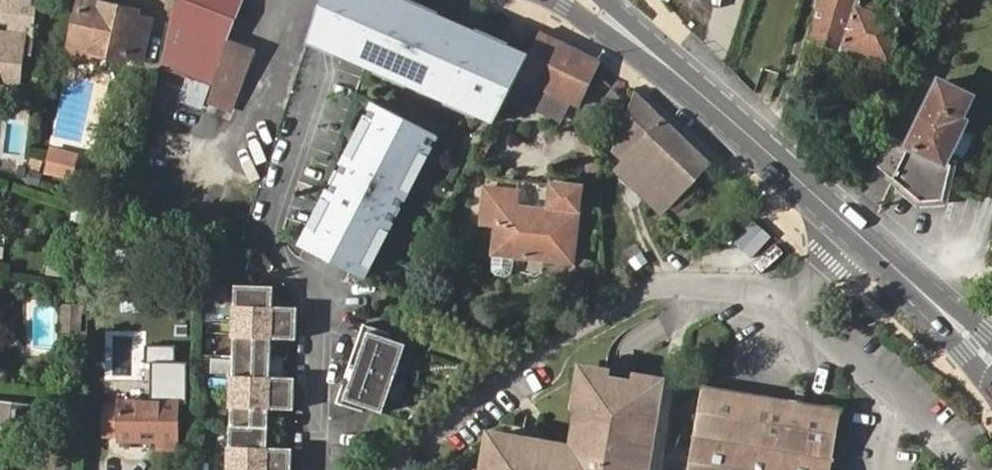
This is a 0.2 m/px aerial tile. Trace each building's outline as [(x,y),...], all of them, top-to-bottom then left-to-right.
[(2,21),(11,22),(10,34),(0,33),(0,81),(18,84),(23,52),(30,53),(36,7),(31,6),(31,0),(5,0),(2,21)] [(165,67),(207,84),(225,40),(241,0),(179,0),(165,67)] [(349,5),(350,0),(322,0),(308,42),(332,53),(340,28),(349,5)] [(441,46),(448,28),(380,0),(350,0),(349,5),(340,28),(332,53),(426,94),(441,46)] [(403,0),(380,0),(448,28),(451,21),(403,0)] [(697,11),(722,31),(737,10),(723,0),(705,0),(697,11)] [(858,0),(822,0),(810,39),(890,62),(905,10),(898,8),(896,16),(856,5),(858,0)] [(872,0),(858,0),(856,5),(896,16),(898,8),(872,0)] [(130,18),(131,14),(77,2),(71,39),(91,44),(89,54),(121,61),(122,56),(138,59),(146,22),(130,18)] [(508,94),(517,76),(518,75),(528,55),(451,21),(448,28),(441,46),(426,94),(493,124),(508,94)] [(600,62),(540,33),(518,75),(517,76),(567,101),(569,102),(578,106),(600,62)] [(245,48),(225,40),(207,84),(228,91),(245,48)] [(567,101),(517,76),(508,94),(558,119),(567,101)] [(973,99),(940,81),(909,145),(893,138),(879,168),(893,178),(905,187),(924,201),(945,201),(952,164),(945,161),(973,99)] [(634,94),(612,151),(623,162),(670,206),(686,221),(727,178),(664,118),(661,119),(634,94)] [(372,152),(395,125),(408,129),(411,124),(373,104),(364,122),(370,125),(359,147),(372,152)] [(359,147),(370,125),(364,122),(353,144),(359,147)] [(425,157),(436,137),(411,124),(408,129),(395,125),(372,152),(412,169),(419,154),(425,157)] [(322,259),(359,168),(372,152),(359,147),(353,158),(347,155),(324,201),(329,204),(315,232),(310,229),(300,247),(322,259)] [(363,264),(380,230),(386,233),(407,191),(402,188),(412,169),(372,152),(359,168),(322,259),(362,280),(368,267),(363,264)] [(53,153),(50,173),(74,178),(76,168),(62,165),(63,155),(53,153)] [(418,171),(425,157),(419,154),(412,169),(418,171)] [(76,168),(78,158),(63,155),(62,165),(76,168)] [(670,206),(623,162),(614,172),(661,215),(670,206)] [(905,187),(893,178),(891,182),(902,191),(905,187)] [(493,254),(571,263),(580,189),(552,186),(549,210),(534,209),(517,208),(518,193),(486,189),(482,223),(497,224),(493,254)] [(315,232),(329,204),(324,201),(310,229),(315,232)] [(368,267),(386,233),(380,230),(363,264),(368,267)] [(229,469),(291,469),(292,450),(269,449),(270,410),(294,411),(295,379),(271,378),(273,338),(296,339),(297,309),(273,308),(273,288),(236,286),(229,469)] [(62,336),(79,337),(79,308),(62,307),(62,336)] [(368,332),(344,400),(382,413),(406,346),(368,332)] [(699,384),(687,469),(828,469),(841,404),(699,384)] [(611,392),(584,389),(568,468),(488,455),(485,469),(640,469),(645,446),(653,400),(611,392)] [(118,437),(118,441),(158,442),(158,448),(176,450),(177,401),(119,400),(119,405),(104,405),(103,437),(118,437)] [(7,428),(29,431),(32,405),(0,401),(0,427),(7,428)]
